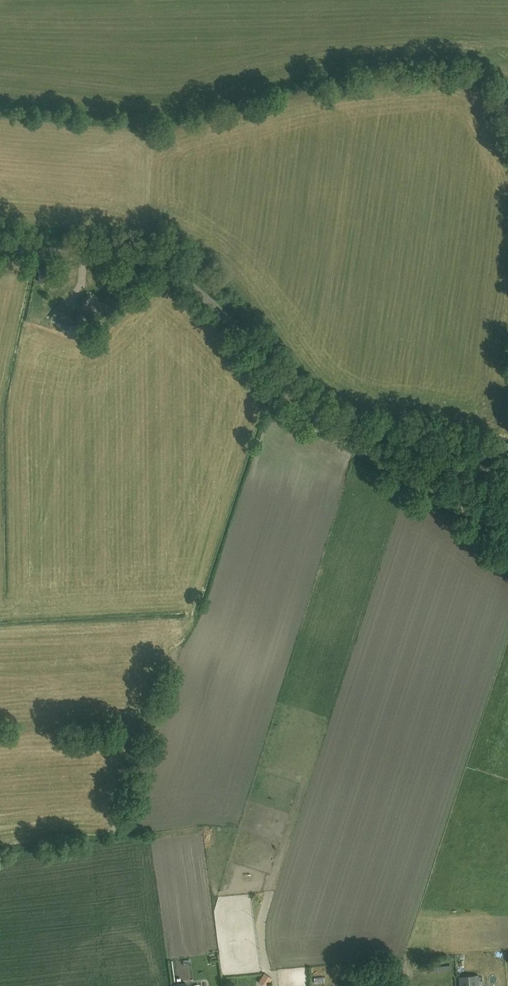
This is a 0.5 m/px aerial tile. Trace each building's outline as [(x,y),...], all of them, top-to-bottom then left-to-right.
[(91,294),(81,306),(88,312),(85,316),(94,324),(98,320),(98,321),(108,309),(91,294)] [(78,316),(69,308),(62,316),(71,324),(78,316)] [(266,985),(270,985),(275,980),(268,974),(261,982),(266,985)] [(478,974),(459,976),(459,985),(479,985),(478,974)]
